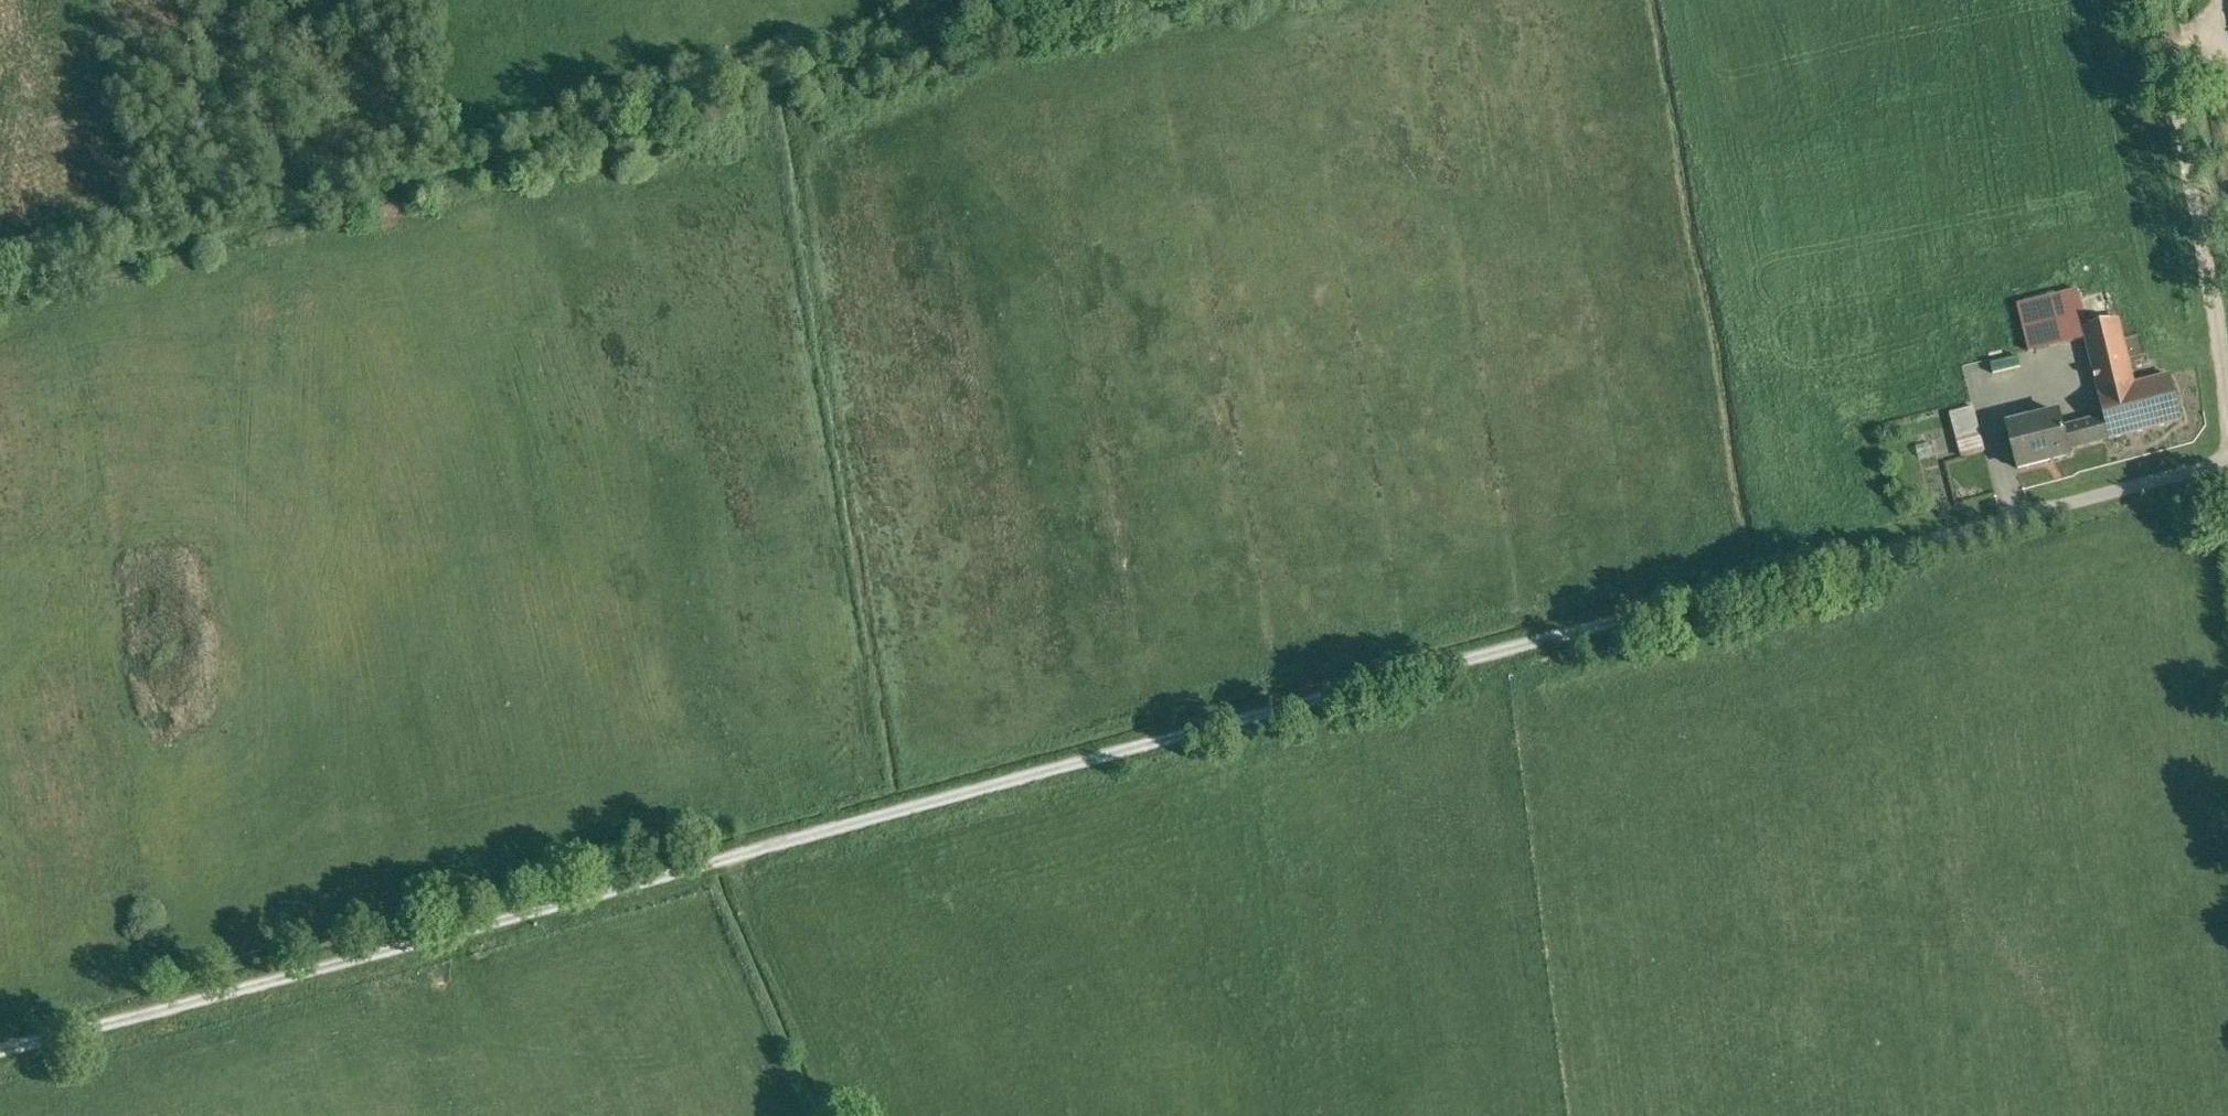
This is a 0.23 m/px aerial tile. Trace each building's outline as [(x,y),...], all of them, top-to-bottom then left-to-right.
[(2079,289),(2018,305),(2030,352),(2086,337),(2084,328),(2088,327),(2079,289)] [(2088,327),(2084,328),(2086,337),(2106,416),(2067,425),(2063,408),(2009,421),(2021,467),(2073,454),(2071,448),(2184,420),(2172,372),(2137,381),(2122,318),(2088,327)] [(1974,407),(1952,413),(1963,454),(1985,449),(1974,407)]
